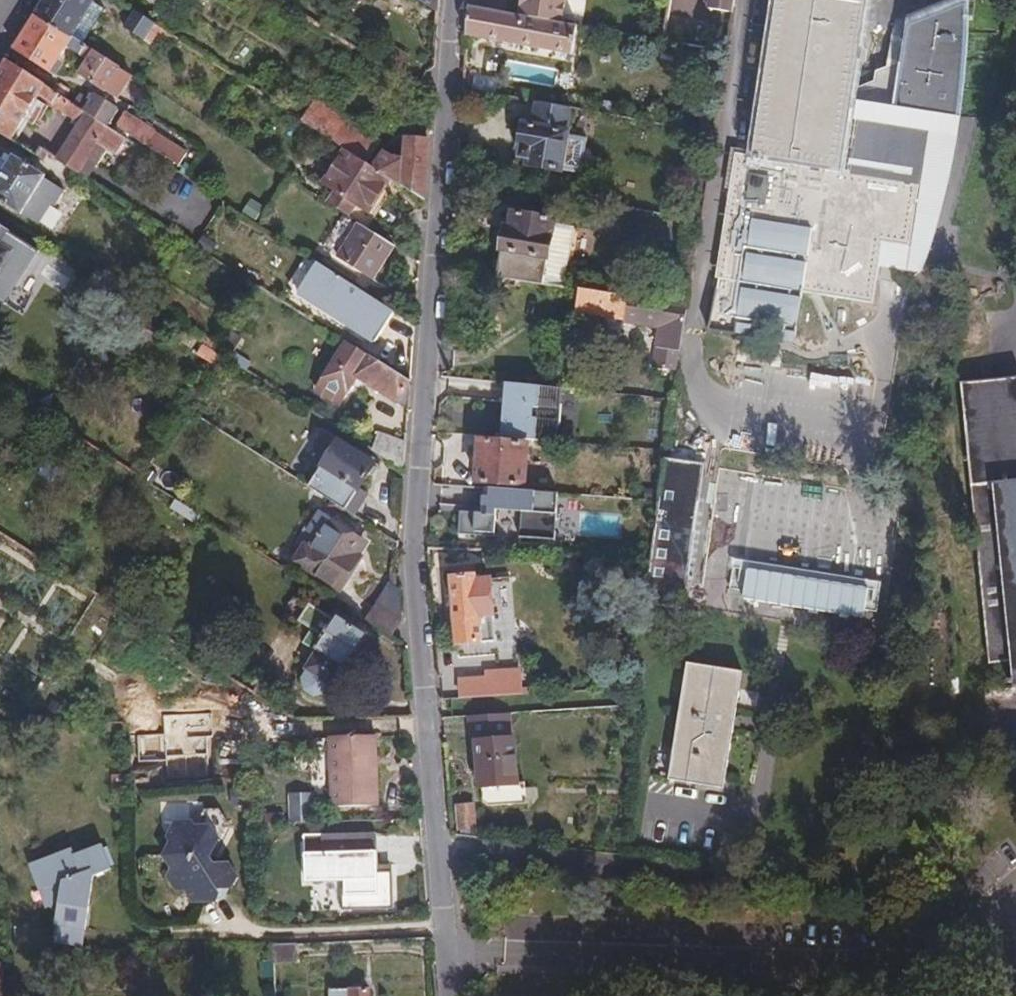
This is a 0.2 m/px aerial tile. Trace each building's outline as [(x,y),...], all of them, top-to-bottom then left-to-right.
[(31,17),(67,39),(89,4),(82,0),(42,0),(31,17)] [(437,15),(439,0),(413,0),(437,15)] [(503,0),(463,0),(461,9),(467,10),(500,16),(503,0)] [(562,0),(515,0),(513,13),(558,21),(562,0)] [(734,14),(737,0),(713,0),(711,11),(734,14)] [(909,28),(909,35),(904,64),(892,69),(879,81),(879,85),(859,91),(871,0),(781,0),(754,178),(732,175),(718,280),(720,281),(719,291),(718,291),(712,333),(740,337),(741,329),(800,337),(806,293),(876,302),(884,241),(910,245),(919,182),(848,172),(851,146),(947,159),(958,161),(965,116),(971,71),(971,51),(971,24),(969,13),(968,5),(909,28)] [(500,16),(467,10),(462,37),(567,55),(572,28),(500,16)] [(165,36),(131,15),(122,30),(155,51),(165,36)] [(20,35),(57,56),(62,48),(67,39),(31,17),(20,35)] [(734,30),(671,19),(667,42),(730,53),(734,30)] [(20,35),(9,52),(45,75),(57,56),(20,35)] [(67,39),(62,48),(79,59),(84,50),(67,39)] [(386,47),(376,63),(393,73),(403,57),(386,47)] [(136,79),(93,52),(79,76),(122,102),(136,79)] [(7,143),(25,116),(32,121),(40,109),(33,104),(36,98),(56,114),(79,127),(57,162),(78,175),(97,145),(113,156),(125,139),(111,131),(105,127),(52,93),(4,63),(0,69),(0,138),(7,143)] [(58,83),(52,93),(105,127),(115,109),(89,94),(85,100),(58,83)] [(314,104),(298,126),(340,153),(364,167),(378,147),(314,104)] [(563,113),(525,106),(521,131),(514,130),(510,153),(513,153),(512,163),(520,164),(519,171),(553,176),(563,113)] [(121,114),(114,125),(117,131),(149,151),(156,139),(149,135),(150,132),(121,114)] [(156,139),(149,151),(173,166),(180,154),(156,139)] [(422,205),(426,144),(405,143),(402,173),(379,158),(370,172),(387,183),(422,205)] [(919,182),(910,245),(934,249),(947,159),(851,146),(848,172),(919,182)] [(364,167),(340,153),(318,187),(330,196),(353,210),(365,217),(387,183),(370,172),(364,167)] [(41,182),(42,180),(11,160),(0,177),(0,206),(18,218),(18,217),(41,182)] [(60,195),(41,182),(18,217),(35,228),(48,208),(51,210),(60,195)] [(330,196),(323,206),(347,221),(353,210),(330,196)] [(251,218),(258,206),(245,198),(238,210),(251,218)] [(575,203),(545,198),(542,212),(572,218),(575,203)] [(498,231),(490,277),(536,285),(547,222),(504,215),(501,232),(498,231)] [(370,283),(391,249),(359,228),(336,262),(370,283)] [(204,257),(213,244),(200,236),(192,250),(204,257)] [(342,338),(346,332),(292,299),(313,265),(307,261),(282,300),(342,338)] [(369,347),(390,315),(313,265),(292,299),(346,332),(369,347)] [(674,354),(681,310),(576,293),(573,313),(618,321),(617,323),(654,329),(651,350),(674,354)] [(213,345),(191,332),(187,337),(209,351),(213,345)] [(406,386),(341,345),(311,394),(337,411),(357,383),(403,413),(406,386)] [(193,357),(208,366),(214,356),(199,347),(193,357)] [(1003,675),(1004,685),(998,685),(998,690),(1004,689),(1004,693),(1015,692),(1015,417),(1012,378),(952,384),(980,668),(1002,666),(1013,665),(1014,674),(1003,675)] [(554,389),(509,385),(504,438),(550,442),(551,427),(546,427),(548,404),(553,404),(554,389)] [(327,457),(307,489),(350,516),(363,496),(355,490),(371,465),(321,434),(313,447),(327,457)] [(381,437),(371,453),(401,471),(403,450),(381,437)] [(528,443),(480,440),(478,482),(525,485),(528,443)] [(697,468),(657,462),(636,607),(676,612),(697,468)] [(48,487),(58,472),(44,463),(34,477),(48,487)] [(895,511),(734,484),(728,519),(889,546),(895,511)] [(524,513),(521,539),(547,541),(550,494),(487,489),(485,513),(463,512),(461,535),(497,538),(499,511),(524,513)] [(306,553),(297,567),(342,595),(363,563),(353,557),(361,543),(334,526),(315,558),(306,553)] [(877,617),(883,580),(736,558),(731,595),(877,617)] [(471,578),(448,579),(452,646),(489,644),(485,581),(472,582),(471,578)] [(304,671),(330,686),(341,668),(345,670),(364,639),(335,620),(331,624),(310,608),(299,625),(311,633),(303,647),(314,654),(304,671)] [(362,623),(388,639),(397,624),(372,608),(362,623)] [(1002,666),(1003,675),(1014,674),(1013,665),(1002,666)] [(736,675),(683,667),(665,784),(717,793),(736,675)] [(516,697),(514,670),(477,673),(478,679),(450,680),(452,701),(516,697)] [(322,697),(330,686),(304,671),(298,681),(301,693),(311,699),(322,697)] [(506,737),(505,715),(462,718),(464,762),(471,762),(472,783),(510,781),(508,737),(506,737)] [(373,737),(328,739),(330,808),(376,807),(373,737)] [(308,798),(288,798),(288,824),(309,823),(308,798)] [(455,816),(470,814),(469,805),(454,806),(455,816)] [(212,814),(200,817),(194,831),(170,827),(161,841),(170,847),(160,858),(167,871),(163,879),(172,894),(182,894),(190,908),(212,906),(226,895),(231,895),(239,885),(230,869),(217,871),(211,862),(222,831),(212,814)] [(471,828),(470,814),(455,816),(456,829),(471,828)] [(262,827),(280,826),(280,818),(263,819),(262,827)] [(374,837),(320,839),(320,857),(302,857),(303,886),(339,885),(340,913),(391,912),(390,875),(375,875),(374,837)] [(51,922),(80,927),(84,905),(80,904),(85,875),(105,869),(98,845),(71,855),(70,851),(30,864),(43,908),(50,909),(49,921),(51,922)] [(77,944),(80,927),(51,922),(49,939),(77,944)] [(295,965),(294,947),(268,949),(269,967),(295,965)]
